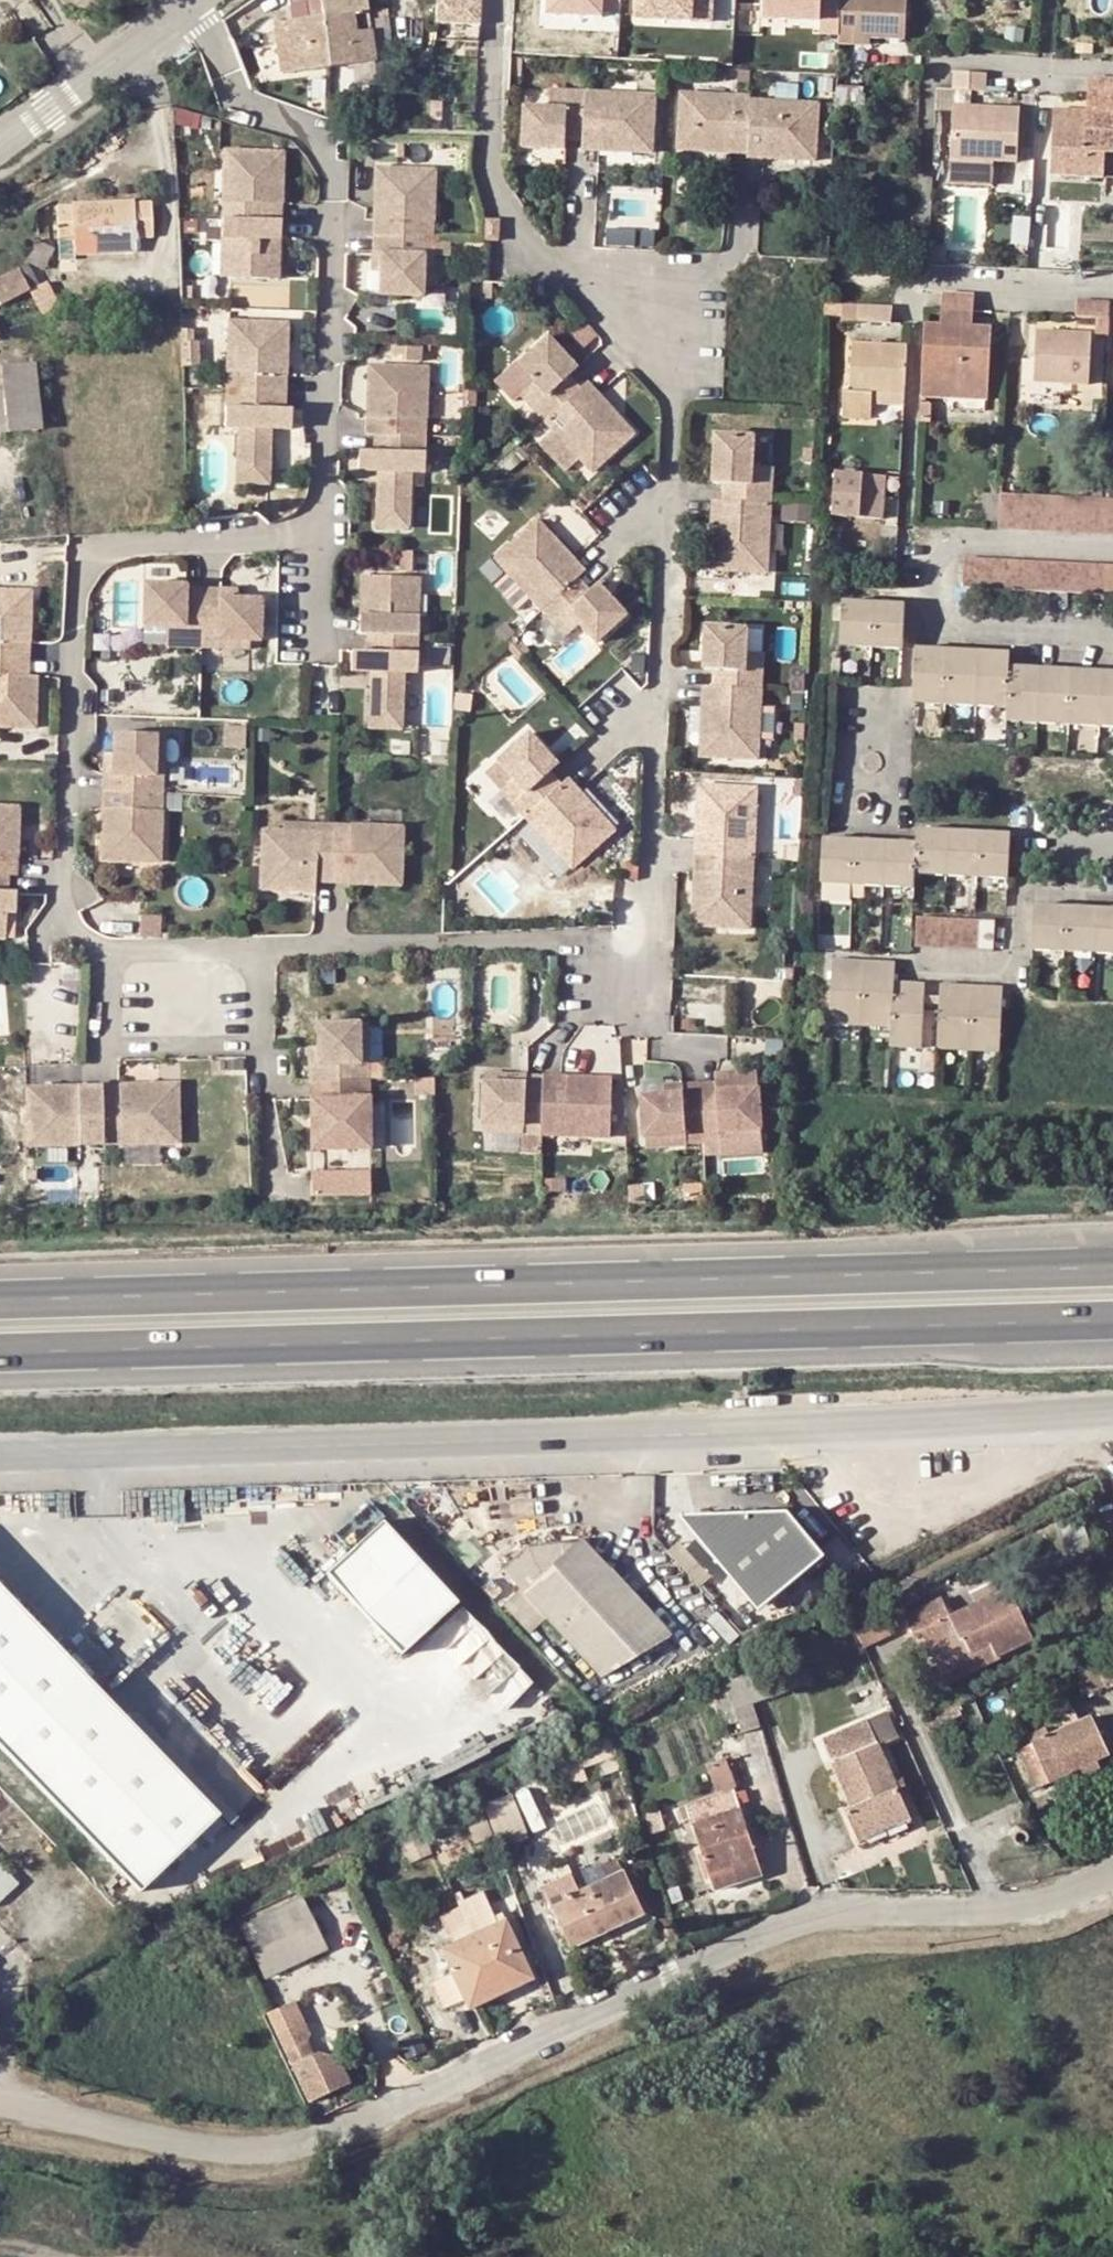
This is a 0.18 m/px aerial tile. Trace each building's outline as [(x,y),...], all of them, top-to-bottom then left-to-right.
[(328,59),(321,8),(320,0),(305,0),(306,10),(274,15),(275,22),(281,65),(328,59)] [(328,59),(372,52),(364,0),(320,0),(321,8),(328,59)] [(436,20),(479,23),(480,0),(437,0),(436,20)] [(546,12),(602,14),(603,0),(546,0),(546,12)] [(628,16),(712,20),(713,0),(629,0),(628,16)] [(762,14),(817,16),(817,30),(835,30),(836,11),(819,11),(820,0),(762,0),(762,14)] [(839,33),(868,34),(906,37),(909,0),(841,0),(839,33)] [(838,44),(867,46),(868,34),(839,33),(838,44)] [(989,73),(955,71),(954,88),(988,90),(989,73)] [(568,82),(550,80),(549,89),(568,92),(568,82)] [(1087,81),(1087,95),(1089,95),(1112,97),(1112,82),(1087,81)] [(548,98),(524,98),(522,138),(546,140),(547,133),(563,135),(564,129),(583,130),(582,143),(599,144),(602,134),(631,137),(632,147),(647,146),(652,88),(638,86),(636,94),(605,92),(604,84),(587,83),(568,82),(568,92),(549,89),(548,98)] [(702,84),(682,83),(678,142),(695,143),(698,134),(730,136),(730,145),(745,147),(747,154),(761,154),(762,143),(798,146),(800,157),(818,156),(820,96),(803,96),(801,104),(763,100),(764,94),(749,94),(748,88),(733,87),(732,95),(702,94),(702,84)] [(1088,112),(1112,112),(1112,97),(1089,95),(1088,112)] [(1026,158),(1029,106),(965,103),(962,154),(1002,157),(1026,158)] [(1088,112),(1088,120),(1075,120),(1075,111),(1053,110),(1051,155),(1084,157),(1085,146),(1104,147),(1112,147),(1112,112),(1088,112)] [(1088,112),(1075,111),(1075,120),(1088,120),(1088,112)] [(602,134),(599,144),(632,147),(631,137),(602,134)] [(698,134),(695,143),(730,145),(730,136),(698,134)] [(762,143),(761,154),(800,157),(798,146),(762,143)] [(1103,175),(1104,147),(1085,146),(1084,157),(1051,155),(1051,173),(1103,175)] [(271,172),(279,173),(280,154),(219,151),(216,219),(277,222),(279,188),(270,187),(271,172)] [(1001,180),(1002,157),(962,154),(960,178),(1001,180)] [(437,168),(378,165),(375,233),(434,236),(437,168)] [(270,187),(279,188),(279,173),(271,172),(270,187)] [(150,188),(58,192),(60,228),(75,227),(75,242),(135,240),(135,223),(151,223),(150,188)] [(489,216),(487,237),(500,238),(501,217),(489,216)] [(267,240),(276,241),(277,222),(216,219),(213,277),(265,280),(267,240)] [(434,253),(434,236),(375,233),(375,251),(383,251),(382,268),(381,291),(423,293),(423,283),(425,253),(434,253)] [(274,280),(276,241),(267,240),(265,280),(274,280)] [(382,268),(383,251),(375,251),(374,267),(382,268)] [(432,283),(434,253),(425,253),(423,283),(432,283)] [(26,279),(13,261),(0,269),(0,295),(26,279)] [(31,276),(45,301),(60,292),(46,268),(31,276)] [(942,309),(979,310),(979,292),(942,292),(942,309)] [(1112,335),(1112,301),(1082,300),(1082,311),(1099,312),(1097,334),(1112,335)] [(822,314),(843,315),(844,302),(822,301),(822,314)] [(896,304),(844,302),(843,315),(843,319),(894,323),(896,304)] [(17,330),(11,308),(0,310),(0,334),(17,330)] [(978,325),(979,310),(942,309),(941,323),(978,325)] [(535,318),(510,348),(526,364),(521,370),(533,381),(526,391),(537,406),(572,369),(560,357),(563,352),(549,345),(554,337),(535,318)] [(224,321),(222,389),(268,391),(281,391),(283,323),(224,321)] [(925,322),(923,371),(964,374),(965,394),(990,395),(993,326),(978,325),(941,323),(925,322)] [(1040,376),(1091,379),(1092,333),(1041,330),(1040,376)] [(554,337),(549,345),(563,352),(566,348),(554,337)] [(849,390),(867,390),(906,391),(907,345),(850,344),(849,390)] [(0,350),(0,355),(4,384),(0,384),(0,417),(43,412),(36,346),(0,350)] [(429,360),(370,356),(366,424),(374,425),(425,428),(429,360)] [(580,362),(572,369),(537,406),(550,417),(556,412),(583,434),(576,441),(590,453),(627,412),(615,402),(610,406),(587,385),(593,377),(580,362)] [(533,381),(521,370),(514,381),(526,391),(533,381)] [(935,392),(965,394),(964,374),(923,371),(921,417),(933,418),(935,392)] [(268,391),(222,389),(221,425),(234,426),(233,467),(264,468),(266,427),(287,428),(287,408),(280,408),(281,391),(268,391)] [(905,402),(906,391),(867,390),(866,401),(905,402)] [(425,428),(374,425),(373,441),(358,440),(357,459),(378,460),(375,501),(406,503),(408,462),(422,463),(425,428)] [(754,433),(719,431),(717,460),(722,460),(720,474),(726,474),(725,491),(768,495),(770,478),(759,476),(759,459),(753,458),(754,433)] [(885,501),(887,459),(837,457),(835,500),(885,501)] [(771,461),(759,459),(759,476),(770,478),(771,461)] [(264,484),(264,468),(233,467),(232,483),(264,484)] [(766,511),(768,495),(725,491),(716,491),(713,507),(721,507),(719,545),(713,544),(711,563),(763,568),(763,549),(757,547),(757,512),(766,511)] [(1112,538),(1112,502),(1107,502),(1002,497),(1001,529),(1001,533),(1112,538)] [(374,517),(405,519),(406,503),(375,501),(374,517)] [(533,512),(495,554),(506,565),(512,559),(532,586),(526,592),(537,604),(575,575),(585,567),(570,555),(564,560),(539,532),(545,526),(533,512)] [(965,557),(963,587),(1112,594),(1112,563),(965,557)] [(364,630),(414,630),(414,562),(355,562),(355,630),(364,630)] [(575,575),(537,604),(549,613),(558,607),(571,618),(579,615),(598,634),(622,607),(608,592),(603,595),(593,583),(597,580),(585,567),(575,575)] [(194,636),(197,577),(180,576),(140,573),(139,582),(136,624),(177,626),(177,635),(194,636)] [(233,580),(198,577),(194,636),(211,637),(212,629),(240,631),(252,632),(256,590),(232,588),(233,580)] [(25,648),(29,580),(0,578),(0,646),(25,648)] [(597,580),(593,583),(603,595),(608,592),(597,580)] [(900,603),(834,600),(832,644),(896,647),(900,603)] [(571,618),(558,607),(549,613),(563,626),(571,618)] [(745,622),(708,618),(708,645),(711,645),(711,662),(716,663),(715,683),(758,686),(760,667),(750,666),(751,647),(744,647),(745,622)] [(239,640),(240,631),(212,629),(211,637),(239,640)] [(414,630),(364,630),(364,647),(348,647),(348,665),(369,665),(369,706),(400,706),(400,665),(414,665),(414,630)] [(25,648),(0,646),(0,714),(21,716),(25,648)] [(760,648),(751,647),(750,666),(760,667),(760,648)] [(913,647),(910,704),(1003,708),(1003,719),(1112,724),(1112,669),(1007,665),(1008,652),(913,647)] [(756,701),(758,686),(715,683),(706,683),(704,698),(712,699),(710,730),(702,729),(702,748),(753,752),(754,734),(747,732),(749,702),(756,701)] [(778,733),(777,704),(764,704),(764,733),(778,733)] [(369,722),(400,722),(400,706),(369,706),(369,722)] [(157,794),(163,794),(164,759),(156,759),(157,729),(158,719),(118,717),(117,741),(109,740),(107,792),(157,794)] [(518,719),(480,759),(492,774),(498,767),(517,796),(512,800),(524,812),(530,807),(566,773),(552,757),(546,763),(524,735),(530,730),(518,719)] [(754,769),(701,765),(699,784),(709,785),(707,815),(696,815),(695,834),(707,834),(749,838),(751,820),(742,819),(746,787),(753,786),(754,769)] [(578,789),(566,773),(530,807),(540,816),(536,820),(549,831),(544,836),(564,860),(595,828),(577,812),(583,807),(571,795),(578,789)] [(696,815),(707,815),(709,785),(699,784),(696,815)] [(11,857),(13,789),(0,788),(0,856),(2,856),(11,857)] [(578,789),(571,795),(583,807),(591,800),(578,789)] [(98,791),(96,844),(155,847),(157,794),(107,792),(98,791)] [(261,818),(261,877),(312,876),(312,869),(329,869),(329,809),(312,810),(312,817),(261,818)] [(329,809),(329,869),(397,868),(397,809),(383,809),(383,817),(348,818),(348,809),(329,809)] [(383,817),(383,809),(348,809),(348,818),(383,817)] [(549,831),(536,820),(533,824),(544,836),(549,831)] [(821,837),(817,885),(907,888),(908,875),(1001,877),(1003,830),(910,826),(910,840),(821,837)] [(747,860),(749,838),(707,834),(704,851),(699,853),(698,878),(691,879),(692,900),(728,901),(730,882),(738,883),(740,860),(747,860)] [(695,834),(694,852),(704,851),(707,834),(695,834)] [(0,856),(0,909),(1,893),(9,893),(10,873),(1,872),(2,856),(0,856)] [(747,860),(740,860),(738,883),(746,883),(747,860)] [(1031,904),(1029,945),(1112,947),(1112,906),(1031,904)] [(915,915),(915,946),(997,945),(996,914),(915,915)] [(886,980),(887,958),(821,957),(817,1024),(881,1026),(880,1044),(909,1046),(911,1009),(912,995),(913,981),(886,980)] [(928,983),(927,995),(927,1010),(925,1047),(991,1050),(994,985),(928,983)] [(911,1009),(927,1010),(927,995),(912,995),(911,1009)] [(384,1080),(383,1063),(381,1045),(370,1046),(368,1013),(368,1004),(329,1007),(331,1031),(322,1031),(324,1067),(326,1100),(334,1099),(336,1114),(327,1115),(329,1135),(387,1131),(386,1113),(378,1114),(375,1081),(384,1080)] [(368,1013),(370,1046),(381,1045),(379,1012),(368,1013)] [(722,1100),(762,1093),(755,1052),(732,1056),(731,1048),(697,1054),(698,1062),(705,1103),(722,1100)] [(689,1106),(705,1103),(698,1062),(697,1054),(663,1060),(665,1068),(642,1072),(649,1113),(689,1106)] [(545,1109),(546,1117),(563,1116),(563,1108),(595,1107),(595,1115),(614,1115),(611,1056),(543,1059),(545,1109)] [(485,1061),(487,1112),(527,1110),(528,1118),(546,1117),(545,1109),(543,1059),(485,1061)] [(66,1130),(88,1130),(111,1130),(111,1121),(144,1121),(144,1130),(164,1130),(163,1071),(144,1071),(126,1071),(88,1071),(50,1071),(32,1072),(13,1072),(13,1131),(33,1131),(33,1122),(66,1122),(66,1130)] [(375,1081),(378,1114),(386,1113),(384,1080),(375,1081)] [(762,1093),(722,1100),(723,1109),(764,1102),(762,1093)] [(336,1114),(334,1099),(326,1100),(327,1115),(336,1114)] [(691,1115),(689,1106),(649,1113),(650,1122),(691,1115)] [(563,1108),(563,1116),(595,1115),(595,1107),(563,1108)] [(528,1118),(527,1110),(487,1112),(487,1120),(528,1118)] [(546,1137),(546,1117),(528,1118),(528,1137),(546,1137)] [(792,1506),(678,1510),(761,1610),(831,1551),(792,1506)] [(401,1642),(458,1594),(383,1513),(328,1564),(401,1642)] [(680,1558),(712,1592),(723,1582),(691,1548),(680,1558)] [(587,1560),(671,1657),(689,1647),(598,1550),(587,1560)] [(587,1560),(581,1553),(542,1552),(517,1576),(536,1596),(519,1611),(540,1633),(556,1618),(618,1683),(671,1657),(587,1560)] [(966,1654),(972,1658),(989,1649),(990,1665),(1037,1641),(1010,1588),(990,1579),(969,1591),(952,1614),(942,1595),(914,1607),(906,1629),(929,1663),(963,1649),(966,1654)] [(143,1889),(224,1812),(0,1583),(0,1741),(143,1889)] [(731,1669),(704,1682),(716,1719),(729,1715),(733,1728),(750,1722),(745,1707),(731,1669)] [(1043,1716),(1029,1722),(1034,1730),(1011,1753),(1014,1769),(1037,1810),(1052,1804),(1052,1788),(1080,1771),(1086,1776),(1101,1769),(1098,1761),(1112,1754),(1090,1706),(1081,1710),(1076,1701),(1065,1706),(1069,1715),(1047,1725),(1043,1716)] [(865,1713),(877,1745),(892,1739),(877,1708),(865,1713)] [(850,1838),(906,1817),(877,1745),(865,1713),(818,1731),(845,1801),(838,1804),(850,1838)] [(706,1764),(713,1784),(678,1797),(709,1885),(757,1869),(719,1760),(706,1764)] [(478,1799),(496,1845),(523,1835),(507,1789),(478,1799)] [(0,1861),(0,1903),(18,1887),(21,1882),(0,1861)] [(640,1903),(626,1861),(577,1881),(570,1863),(541,1873),(561,1925),(599,1910),(602,1918),(640,1903)] [(257,1975),(321,1945),(296,1890),(233,1920),(257,1975)] [(442,1941),(463,1995),(524,1971),(504,1917),(496,1920),(485,1891),(461,1900),(472,1929),(442,1941)] [(565,1933),(602,1918),(599,1910),(561,1925),(565,1933)] [(287,1998),(259,2010),(282,2059),(300,2098),(325,2086),(339,2080),(325,2048),(319,2051),(308,2047),(302,2050),(296,2037),(300,2026),(287,1998)]
